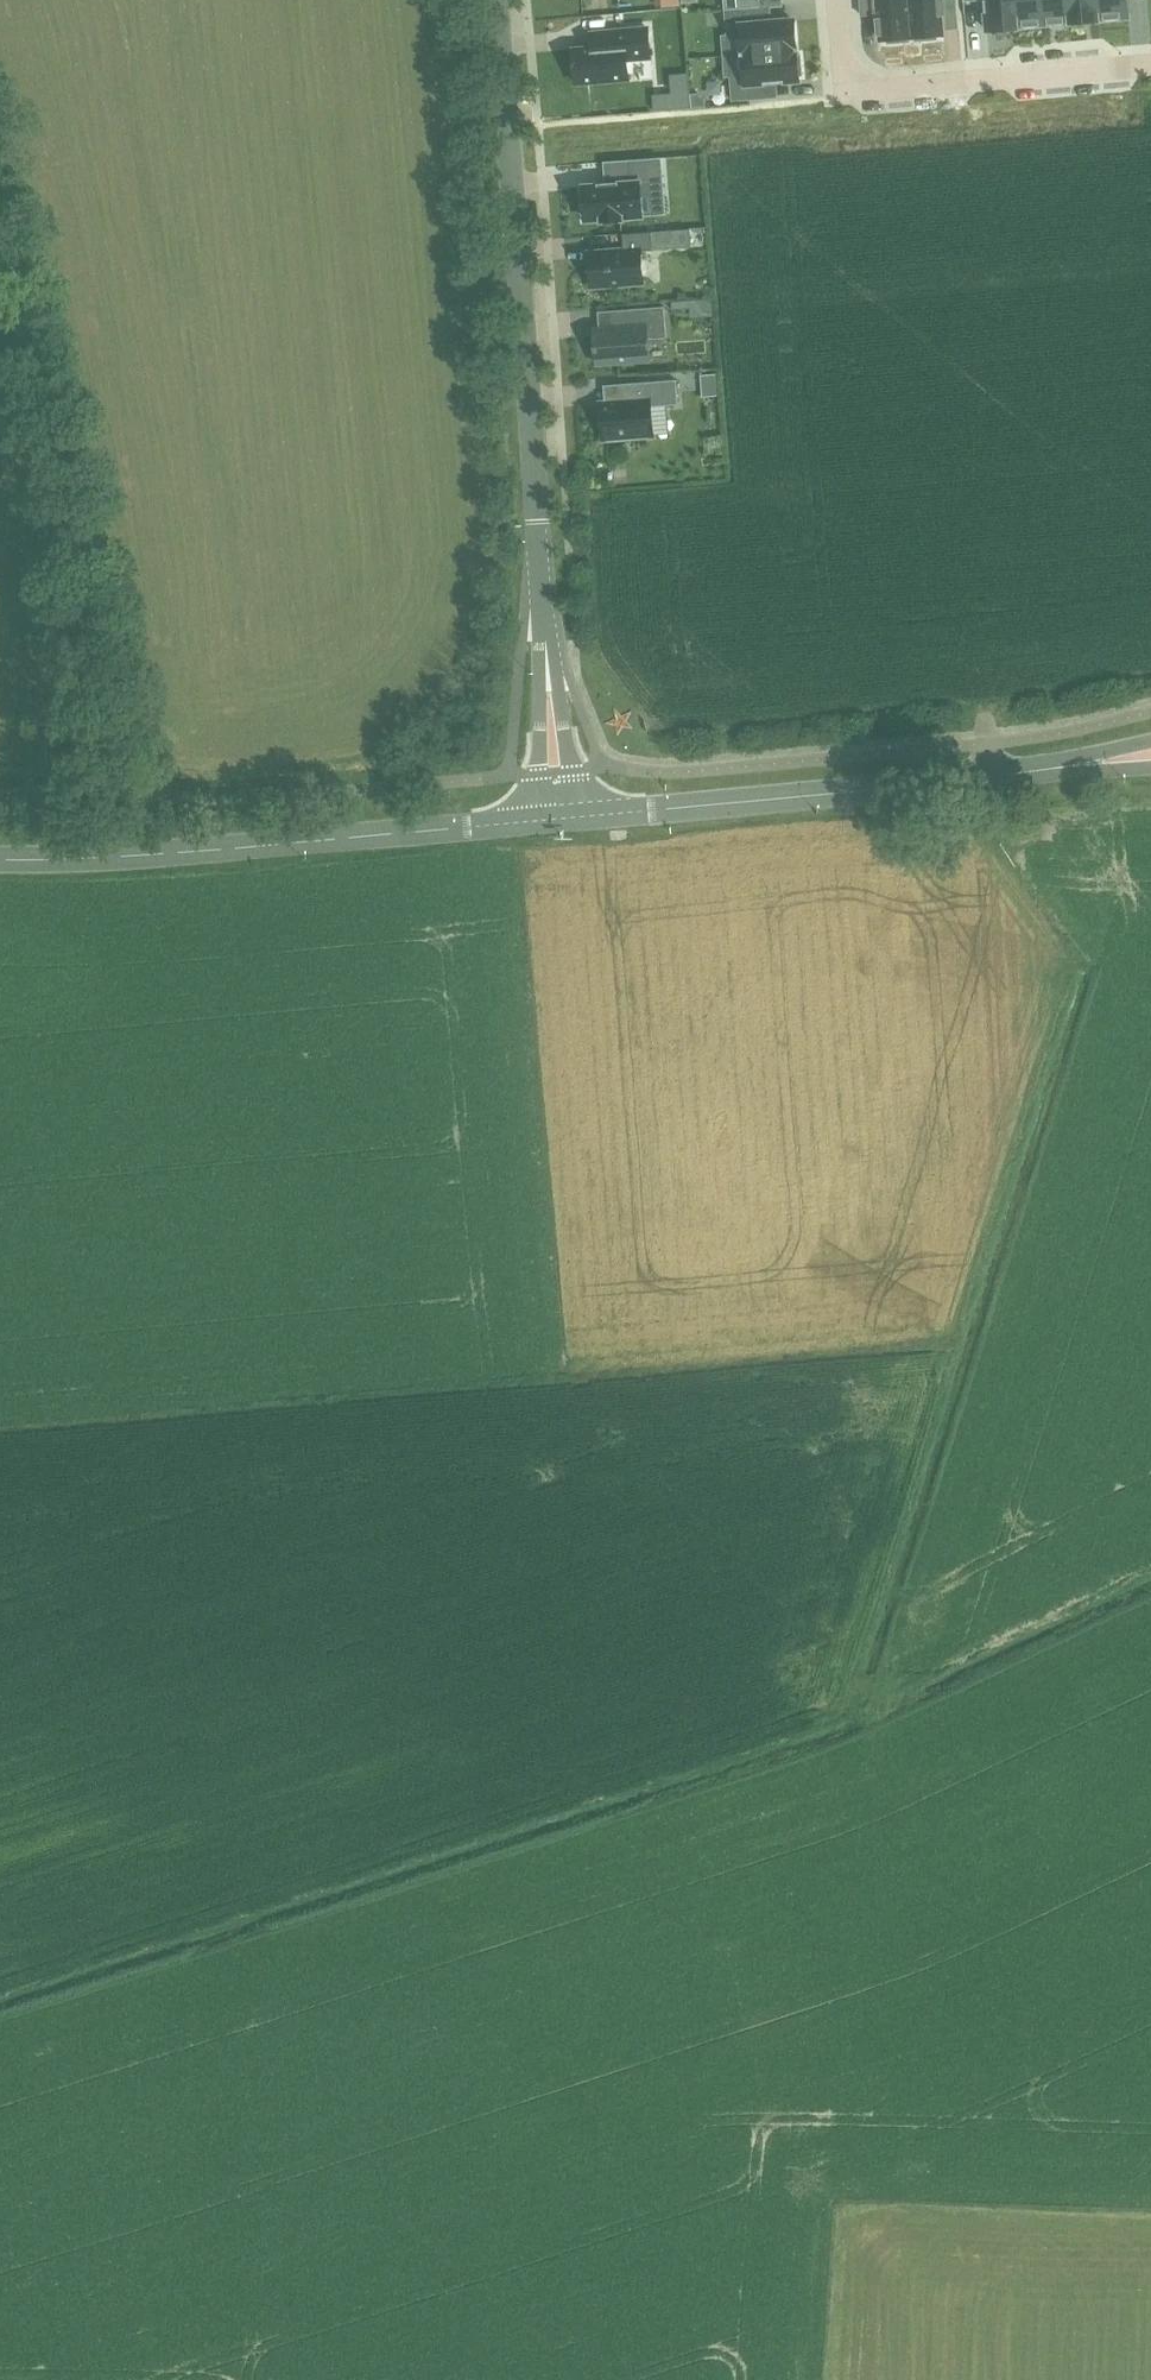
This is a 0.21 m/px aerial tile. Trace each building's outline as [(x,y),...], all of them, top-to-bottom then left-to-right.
[(726,10),(742,9),(761,7),(761,0),(725,0),(726,10)] [(889,42),(910,41),(910,39),(913,39),(909,0),(861,0),(862,15),(879,14),(879,19),(878,19),(879,34),(880,34),(881,39),(888,38),(889,42)] [(916,40),(937,38),(937,34),(944,33),(942,6),(956,5),(956,6),(957,6),(957,0),(909,0),(913,39),(916,39),(916,40)] [(1015,0),(985,0),(987,30),(1017,27),(1015,0)] [(1042,0),(1015,0),(1017,27),(1044,25),(1042,0)] [(1069,0),(1042,0),(1044,25),(1071,22),(1069,0)] [(1096,0),(1069,0),(1071,22),(1098,20),(1096,0)] [(1126,0),(1096,0),(1098,20),(1128,17),(1126,0)] [(796,50),(794,20),(743,24),(742,9),(726,10),(728,37),(743,36),(744,54),(796,50)] [(651,57),(648,28),(617,30),(592,32),(593,47),(574,49),(577,83),(629,79),(627,59),(651,57)] [(731,74),(733,101),(749,100),(748,84),(799,81),(796,50),(744,54),(746,74),(731,74)] [(622,217),(642,215),(640,194),(664,192),(662,163),(630,165),(632,182),(585,186),(585,193),(581,193),(582,213),(587,212),(587,219),(603,218),(603,220),(622,218),(622,217)] [(592,286),(610,285),(610,287),(628,286),(628,283),(644,282),(641,251),(654,250),(652,231),(623,233),(624,250),(590,252),(592,286)] [(596,335),(598,364),(650,360),(648,338),(667,337),(665,306),(611,310),(612,327),(610,327),(595,328),(596,335)] [(679,404),(677,379),(619,383),(620,400),(601,402),(604,439),(654,436),(651,406),(679,404)] [(1015,827),(1031,823),(1029,812),(1012,816),(1015,827)] [(335,916),(334,903),(310,905),(311,918),(335,916)]
